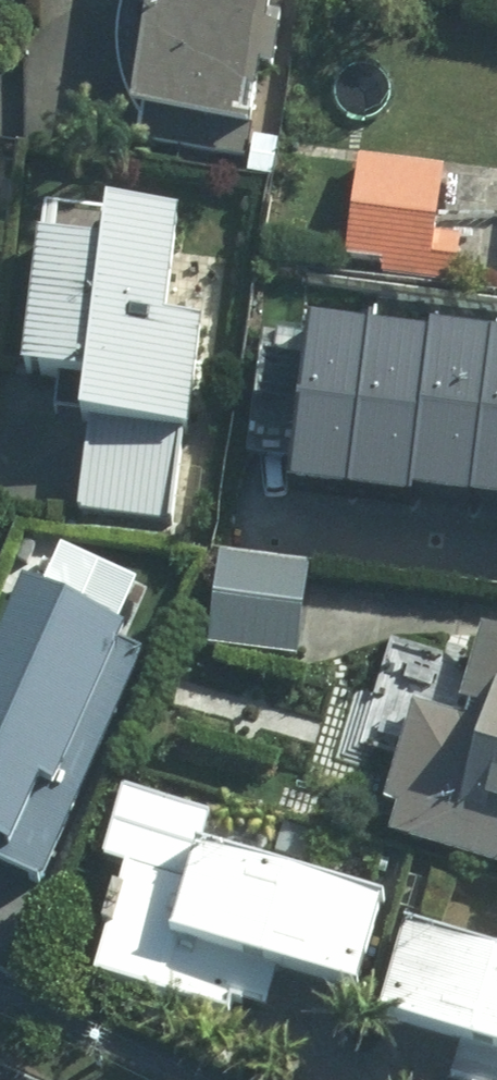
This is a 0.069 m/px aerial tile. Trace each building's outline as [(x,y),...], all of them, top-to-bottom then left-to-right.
[(269,0),(151,0),(134,154),(251,167),(269,0)] [(460,245),(438,244),(440,173),(356,171),(353,278),(381,279),(381,294),(458,296),(460,245)] [(174,540),(200,344),(165,339),(178,237),(112,228),(107,268),(44,260),(26,398),(87,406),(71,526),(174,540)] [(311,315),(293,482),(496,505),(496,336),(311,315)] [(309,571),(217,562),(208,660),(299,669),(309,571)] [(38,616),(21,609),(0,656),(0,878),(18,886),(122,654),(111,649),(135,595),(62,563),(38,616)] [(379,855),(496,888),(496,650),(479,645),(456,723),(420,713),(379,855)] [(380,928),(257,895),(264,866),(142,834),(99,997),(223,1030),(227,1017),(267,1027),(275,996),(356,1017),(380,928)] [(406,941),(378,1046),(456,1067),(453,1079),(496,1079),(496,966),(406,941)]
